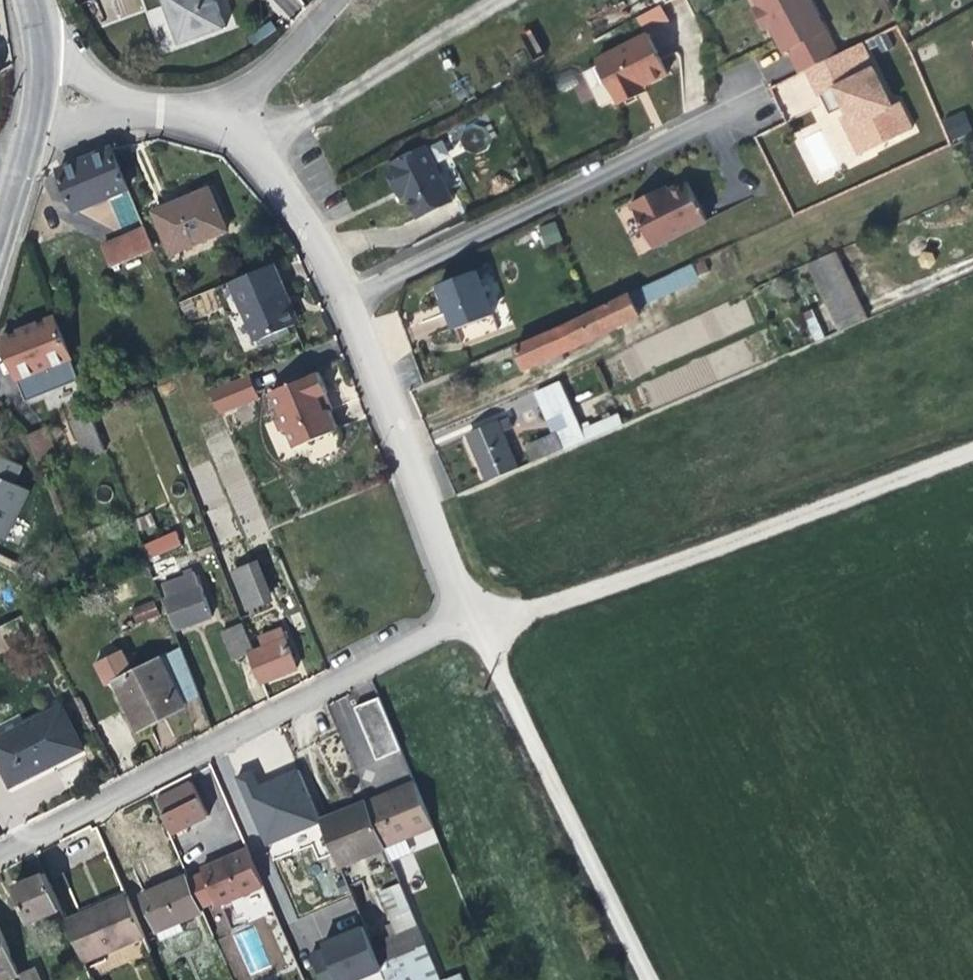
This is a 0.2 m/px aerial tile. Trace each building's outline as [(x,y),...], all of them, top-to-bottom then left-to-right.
[(161,2),(187,55),(228,35),(220,19),(214,6),(246,0),(166,0),(161,2)] [(804,0),(750,0),(761,18),(754,22),(760,33),(764,42),(771,38),(785,65),(789,63),(801,85),(808,82),(840,66),(804,0)] [(660,5),(635,16),(643,32),(667,21),(660,5)] [(666,85),(646,47),(597,74),(620,118),(638,108),(645,104),(643,99),(666,85)] [(875,82),(862,55),(847,63),(840,66),(808,82),(821,109),(837,101),(842,111),(848,122),(841,125),(863,168),(876,162),(914,143),(900,116),(894,119),(875,82)] [(941,120),(951,141),(972,131),(963,110),(941,120)] [(72,213),(125,191),(109,153),(77,167),(56,175),(72,213)] [(454,212),(427,157),(386,177),(397,202),(399,207),(402,213),(411,209),(420,227),(454,212)] [(224,238),(205,193),(163,211),(150,216),(168,261),(224,238)] [(645,210),(631,217),(654,261),(707,235),(692,205),(662,220),(654,206),(645,210)] [(544,247),(562,241),(555,221),(537,227),(544,247)] [(143,234),(101,251),(110,272),(152,255),(143,234)] [(835,302),(867,288),(853,255),(822,268),(835,302)] [(228,287),(253,346),(289,330),(276,302),(284,298),(271,268),(228,287)] [(503,315),(486,273),(449,288),(462,319),(467,330),(503,315)] [(676,280),(683,295),(695,290),(687,275),(676,280)] [(668,302),(683,295),(676,280),(661,286),(668,302)] [(755,297),(748,281),(724,292),(730,308),(755,297)] [(670,308),(668,302),(661,286),(640,295),(641,297),(527,348),(536,368),(558,358),(578,349),(670,308)] [(867,288),(835,302),(850,338),(881,324),(867,288)] [(284,298),(276,302),(289,330),(297,327),(292,317),(284,298)] [(815,340),(824,336),(811,309),(802,313),(815,340)] [(23,406),(77,385),(53,326),(20,339),(0,346),(0,349),(23,406)] [(578,349),(558,358),(561,364),(573,359),(580,355),(578,349)] [(330,397),(321,376),(269,397),(293,455),(341,434),(331,412),(327,414),(321,401),(330,397)] [(222,419),(261,403),(252,379),(212,397),(222,419)] [(570,383),(567,385),(591,444),(630,428),(627,418),(602,429),(600,424),(590,428),(570,383)] [(591,444),(567,385),(543,396),(562,438),(532,451),(539,466),(591,444)] [(100,458),(81,407),(68,413),(72,423),(66,426),(81,465),(100,458)] [(514,421),(475,436),(482,455),(494,484),(524,472),(509,435),(519,431),(514,421)] [(29,447),(39,470),(63,460),(53,437),(32,445),(29,447)] [(0,545),(27,498),(12,489),(22,473),(0,461),(0,545)] [(179,535),(143,551),(148,565),(185,549),(179,535)] [(256,572),(264,568),(261,560),(253,563),(256,572)] [(256,572),(253,563),(238,570),(241,577),(256,572)] [(258,575),(269,601),(276,598),(264,568),(256,572),(258,575)] [(262,610),(259,605),(269,601),(258,575),(256,572),(241,577),(256,613),(262,610)] [(198,590),(193,578),(165,589),(181,631),(196,625),(213,618),(201,589),(198,590)] [(136,622),(159,614),(154,599),(131,607),(136,622)] [(229,629),(242,657),(258,651),(262,649),(249,620),(229,629)] [(258,651),(268,682),(304,671),(298,646),(294,630),(272,636),(275,645),(262,649),(258,651)] [(137,720),(141,729),(202,697),(182,649),(119,685),(137,720)] [(0,743),(0,760),(15,788),(43,772),(91,746),(72,707),(0,743)] [(379,709),(356,718),(376,770),(400,761),(379,709)] [(261,776),(247,784),(275,849),(329,826),(308,775),(276,788),(269,791),(261,776)] [(223,825),(209,788),(196,793),(166,805),(180,837),(199,830),(204,833),(223,825)] [(370,814),(386,855),(431,837),(412,790),(380,805),(368,810),(370,814)] [(347,823),(325,831),(337,863),(340,862),(345,873),(386,855),(370,814),(347,823)] [(256,853),(211,871),(226,908),(271,890),(256,853)] [(71,915),(55,877),(41,883),(25,890),(38,927),(71,915)] [(171,942),(192,932),(214,923),(198,886),(173,897),(156,904),(171,942)] [(156,949),(137,904),(113,914),(78,928),(95,973),(156,949)] [(18,979),(24,977),(0,919),(0,979),(17,979),(18,979)] [(283,965),(273,934),(259,939),(255,927),(235,933),(248,976),(283,965)] [(178,956),(199,947),(192,932),(171,942),(178,956)] [(331,954),(324,957),(317,960),(325,979),(376,979),(389,975),(371,933),(329,949),(331,954)] [(401,979),(417,979),(435,974),(418,935),(388,949),(401,979)]
